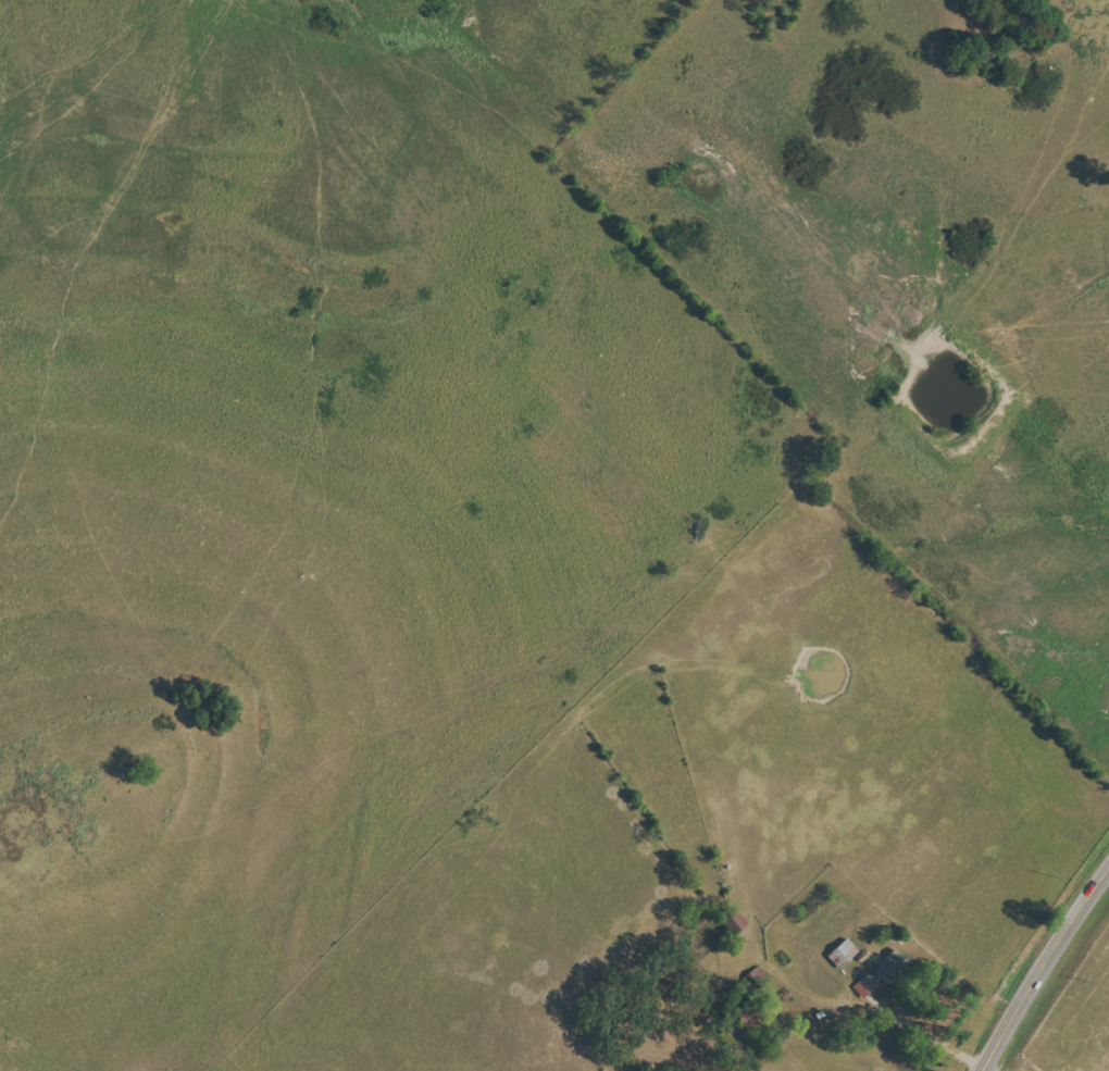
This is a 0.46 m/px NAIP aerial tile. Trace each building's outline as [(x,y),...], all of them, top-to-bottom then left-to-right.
[(733,937),(749,925),(736,909),(720,921),(733,937)] [(838,968),(860,953),(850,939),(828,954),(838,968)] [(854,990),(866,1002),(909,961),(897,949),(854,990)]
